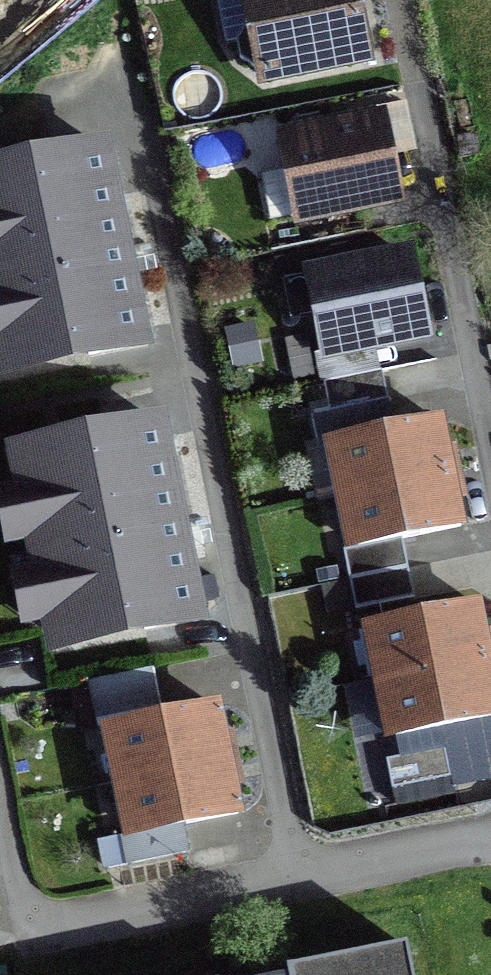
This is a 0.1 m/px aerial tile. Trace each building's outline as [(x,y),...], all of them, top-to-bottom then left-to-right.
[(250,90),(361,67),(347,0),(231,0),(250,90)] [(379,119),(278,137),(293,218),(394,200),(379,119)] [(143,344),(126,266),(103,147),(49,159),(53,179),(0,190),(0,362),(87,344),(89,354),(143,344)] [(407,255),(313,274),(329,352),(402,337),(423,333),(407,255)] [(461,526),(452,485),(447,460),(439,420),(330,442),(352,549),(461,526)] [(54,646),(197,616),(182,543),(156,421),(12,451),(54,646)] [(397,738),(490,718),(490,674),(490,672),(485,644),(476,603),(374,625),(397,738)] [(242,811),(233,769),(229,744),(219,698),(102,721),(124,834),(242,811)] [(403,957),(313,974),(407,974),(403,957)]
